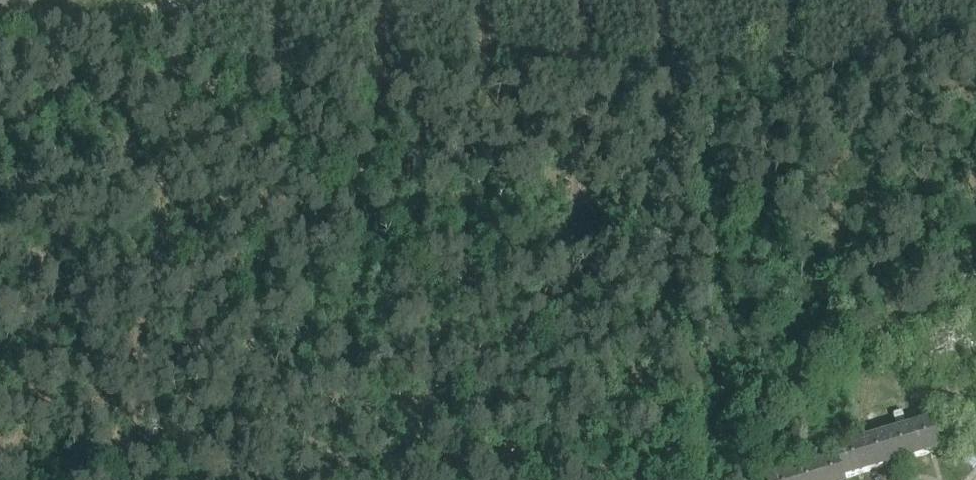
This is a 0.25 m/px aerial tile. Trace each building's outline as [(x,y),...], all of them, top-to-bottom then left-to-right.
[(909,344),(918,374),(975,357),(975,324),(909,344)] [(833,449),(836,457),(764,478),(764,479),(844,479),(940,451),(930,420),(833,449)]
